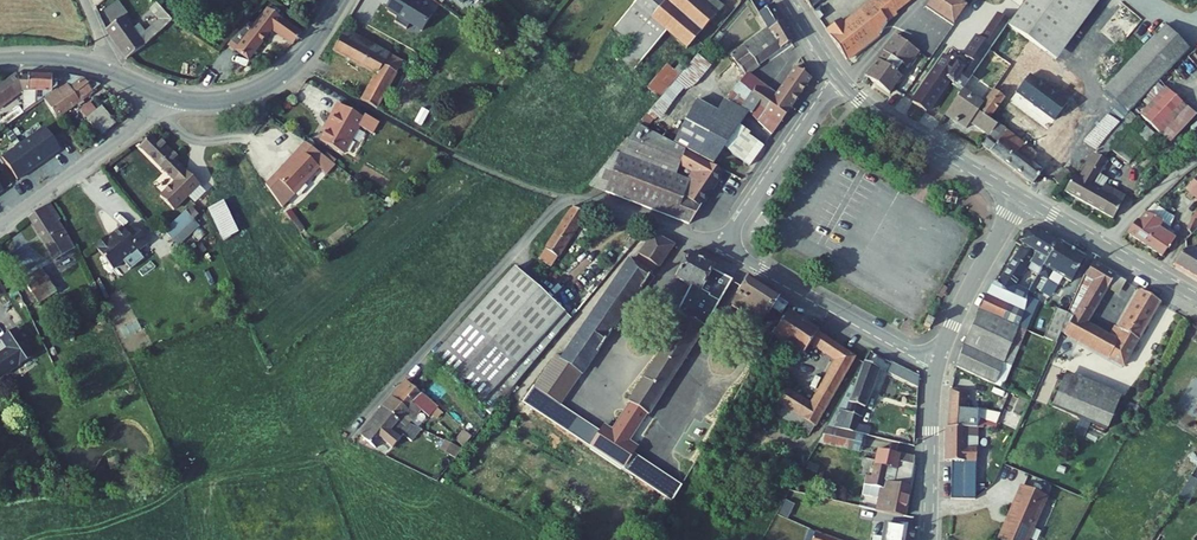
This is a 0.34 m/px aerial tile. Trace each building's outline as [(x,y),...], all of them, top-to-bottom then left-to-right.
[(390,11),(393,13),(391,15),(401,21),(398,25),(410,33),(414,27),(426,35),(436,19),(424,12),(425,10),(414,2),(415,0),(397,0),(390,11)] [(612,30),(630,47),(617,61),(632,76),(667,38),(687,55),(713,24),(691,0),(641,0),(612,30)] [(713,0),(691,0),(713,24),(724,11),(713,0)] [(814,10),(825,0),(807,0),(814,10)] [(871,4),(858,16),(844,26),(839,20),(827,30),(841,51),(898,3),(896,0),(868,0),(871,4)] [(970,7),(960,0),(935,0),(930,7),(957,26),(970,7)] [(1086,0),(1040,0),(1011,40),(1042,63),(1087,1),(1086,0)] [(109,4),(102,6),(105,17),(113,15),(109,4)] [(135,29),(126,16),(107,29),(127,60),(172,22),(158,4),(151,10),(160,20),(146,30),(142,24),(135,29)] [(764,16),(773,29),(776,31),(787,22),(777,6),(764,16)] [(858,16),(853,9),(839,20),(844,26),(858,16)] [(227,47),(249,63),(273,31),(293,46),(303,34),(269,10),(260,22),(261,23),(246,41),(239,35),(227,47)] [(827,17),(822,10),(816,14),(822,22),(827,17)] [(260,22),(255,18),(239,35),(246,41),(261,23),(260,22)] [(773,29),(734,59),(747,76),(748,78),(750,76),(793,45),(797,40),(787,22),(776,31),(773,29)] [(1007,33),(994,24),(986,36),(999,45),(1007,33)] [(1167,29),(1154,42),(1179,66),(1192,52),(1167,29)] [(379,75),(364,102),(380,111),(404,65),(347,32),(336,52),(379,75)] [(897,36),(895,39),(919,56),(921,53),(897,36)] [(948,88),(962,98),(964,94),(999,45),(986,36),(979,46),(975,43),(961,63),(966,67),(960,76),(942,63),(910,110),(926,121),(948,88)] [(945,42),(938,37),(928,51),(935,56),(945,42)] [(895,39),(870,74),(867,79),(891,96),(902,78),(897,75),(902,68),(908,73),(919,56),(895,39)] [(726,49),(730,54),(742,44),(738,40),(726,49)] [(1154,42),(1106,94),(1121,109),(1112,118),(1122,127),(1179,66),(1154,42)] [(704,51),(656,107),(671,119),(718,63),(704,51)] [(1102,51),(1087,56),(1093,74),(1108,69),(1102,51)] [(870,74),(858,56),(848,62),(863,84),(867,79),(870,74)] [(669,62),(648,86),(658,95),(679,71),(669,62)] [(1011,71),(996,93),(1004,99),(1015,84),(1024,90),(1030,81),(1008,64),(1005,67),(1011,71)] [(990,88),(996,93),(1011,71),(1005,67),(990,88)] [(749,118),(752,116),(754,112),(763,119),(767,112),(784,125),(814,81),(799,70),(779,96),(759,82),(738,111),(749,118)] [(44,99),(66,84),(68,84),(69,78),(19,74),(6,84),(2,78),(0,79),(0,107),(21,93),(22,95),(39,93),(42,96),(39,98),(42,101),(44,99)] [(44,99),(45,101),(59,120),(82,104),(81,102),(99,87),(69,78),(68,84),(66,84),(44,99)] [(1025,101),(1055,124),(1062,116),(1066,119),(1071,113),(1030,81),(1024,90),(1011,111),(1023,119),(1025,117),(1027,119),(1033,110),(1023,102),(1025,101)] [(979,119),(990,126),(1004,106),(1011,111),(1024,90),(1015,84),(1004,99),(996,93),(986,109),(979,119)] [(962,98),(951,114),(945,123),(966,138),(972,130),(990,143),(982,152),(992,160),(1002,146),(992,138),(996,134),(993,132),(995,130),(990,126),(979,119),(986,109),(964,94),(962,98)] [(1182,116),(1163,99),(1138,126),(1157,143),(1182,116)] [(364,102),(364,103),(379,112),(380,111),(364,102)] [(716,168),(727,152),(741,132),(749,118),(738,111),(725,102),(716,115),(703,107),(676,146),(716,168)] [(334,115),(337,116),(328,132),(322,142),(345,155),(361,127),(374,135),(380,124),(367,117),(366,119),(340,104),(334,115)] [(7,124),(25,112),(21,107),(4,119),(7,124)] [(88,119),(104,140),(118,127),(102,107),(88,119)] [(775,137),(784,125),(767,112),(763,119),(754,112),(752,116),(754,118),(756,116),(763,121),(759,126),(775,137)] [(337,116),(334,115),(325,130),(328,132),(337,116)] [(1110,116),(1085,144),(1097,154),(1108,143),(1115,135),(1122,127),(1112,118),(1110,116)] [(1194,128),(1182,116),(1157,143),(1169,155),(1194,128)] [(639,128),(628,147),(624,145),(608,187),(634,197),(661,208),(697,224),(707,207),(728,174),(716,168),(676,146),(675,148),(639,128)] [(50,130),(6,160),(21,182),(65,152),(50,130)] [(1022,152),(997,132),(996,134),(992,138),(1002,146),(992,160),(1028,186),(1032,189),(1073,142),(1059,131),(1039,154),(1034,161),(1022,152)] [(741,132),(727,152),(752,170),(766,150),(741,132)] [(1122,140),(1115,135),(1108,143),(1116,148),(1122,140)] [(143,149),(177,183),(162,197),(176,212),(203,188),(178,163),(181,160),(164,142),(160,145),(154,138),(143,149)] [(1128,138),(1112,159),(1128,171),(1137,160),(1130,154),(1137,145),(1128,138)] [(1105,161),(1116,148),(1108,143),(1097,157),(1105,161)] [(339,168),(309,145),(296,159),(298,161),(278,179),(268,189),(282,209),(324,168),(331,176),(339,168)] [(1039,154),(1027,145),(1022,152),(1034,161),(1039,154)] [(112,158),(123,171),(133,163),(123,149),(112,158)] [(1101,166),(1105,161),(1097,157),(1081,182),(1076,179),(1067,196),(1081,204),(1090,187),(1094,190),(1102,177),(1105,171),(1101,166)] [(298,161),(296,159),(276,177),(278,179),(298,161)] [(1063,174),(1052,185),(1060,193),(1071,181),(1063,174)] [(1110,181),(1102,177),(1094,190),(1090,187),(1081,204),(1092,210),(1099,197),(1101,198),(1107,188),(1110,181)] [(1187,193),(1196,202),(1196,182),(1187,193)] [(1127,199),(1107,188),(1101,198),(1099,197),(1092,210),(1114,222),(1127,199)] [(957,205),(958,195),(948,194),(946,204),(957,205)] [(224,243),(234,238),(237,237),(224,205),(210,211),(224,243)] [(32,219),(60,260),(78,249),(50,207),(32,219)] [(1139,224),(1128,236),(1165,260),(1178,243),(1173,239),(1182,228),(1157,209),(1141,225),(1139,224)] [(577,211),(548,254),(560,261),(587,218),(577,211)] [(194,215),(171,233),(178,242),(201,224),(194,215)] [(147,223),(154,231),(160,226),(153,218),(147,223)] [(106,234),(94,244),(112,266),(125,257),(126,258),(138,249),(148,240),(133,223),(125,229),(122,225),(108,236),(106,234)] [(1059,245),(1039,234),(1027,236),(1017,249),(1022,252),(999,289),(994,287),(981,314),(1005,323),(1011,309),(1026,316),(1029,295),(1016,289),(1033,266),(1043,273),(1059,245)] [(555,360),(534,392),(564,413),(599,358),(601,359),(641,294),(643,295),(674,250),(652,237),(633,265),(629,262),(562,365),(555,360)] [(1088,262),(1059,245),(1043,273),(1039,279),(1050,285),(1055,276),(1073,287),(1088,262)] [(141,253),(138,249),(126,258),(129,262),(141,253)] [(1195,253),(1184,271),(1196,279),(1196,252),(1195,253)] [(548,254),(546,257),(557,265),(560,261),(548,254)] [(691,258),(677,282),(686,287),(701,295),(705,288),(714,273),(715,271),(702,264),(691,258)] [(1127,284),(1095,266),(1086,283),(1092,287),(1090,291),(1087,289),(1083,296),(1086,298),(1075,317),(1077,318),(1074,323),(1069,321),(1064,332),(1099,354),(1111,335),(1090,323),(1109,291),(1119,297),(1127,284)] [(29,280),(41,303),(60,293),(46,270),(29,280)] [(513,273),(436,370),(493,417),(572,320),(513,273)] [(714,273),(705,288),(725,299),(733,285),(714,273)] [(9,295),(0,275),(0,299),(9,295)] [(751,284),(732,310),(760,330),(768,320),(774,325),(778,319),(782,322),(789,309),(751,284)] [(1112,335),(1111,335),(1099,354),(1126,370),(1162,305),(1142,294),(1122,328),(1124,330),(1118,339),(1112,335)] [(681,295),(676,304),(691,312),(696,304),(681,295)] [(699,298),(696,304),(691,312),(647,388),(638,402),(659,415),(720,311),(699,298)] [(1013,346),(1026,316),(1011,309),(1005,323),(981,314),(965,350),(958,371),(996,387),(1004,368),(1011,351),(1013,346)] [(1058,346),(1064,332),(1069,321),(1056,315),(1045,340),(1058,346)] [(797,397),(781,421),(811,440),(816,432),(818,432),(857,363),(790,317),(775,340),(805,361),(811,351),(836,368),(813,407),(797,397)] [(933,327),(927,324),(924,330),(931,333),(933,327)] [(1118,339),(1124,330),(1122,328),(1117,325),(1112,335),(1118,339)] [(3,379),(37,359),(22,332),(8,340),(12,350),(0,357),(0,373),(3,379)] [(1056,350),(1058,346),(1045,340),(1043,344),(1056,350)] [(1021,349),(1013,346),(1011,351),(1019,354),(1021,349)] [(1019,354),(1011,351),(1004,368),(1012,371),(1019,354)] [(919,382),(922,372),(893,364),(891,375),(919,382)] [(850,393),(828,432),(865,441),(868,442),(870,436),(837,428),(844,416),(862,423),(879,374),(864,368),(853,394),(850,393)] [(1093,385),(1068,373),(1052,408),(1079,420),(1093,385)] [(410,384),(387,411),(402,424),(412,429),(426,413),(435,421),(442,412),(410,384)] [(1122,399),(1093,385),(1079,420),(1107,433),(1122,399)] [(534,392),(523,406),(586,448),(596,435),(564,413),(534,392)] [(973,395),(954,395),(950,429),(978,430),(981,422),(984,415),(970,413),(973,395)] [(626,408),(610,433),(615,437),(632,411),(626,408)] [(387,411),(364,437),(380,450),(382,449),(387,454),(397,442),(399,444),(412,429),(402,424),(387,411)] [(991,423),(981,422),(978,430),(978,431),(990,432),(991,423)] [(977,464),(978,431),(978,430),(950,429),(946,428),(945,469),(952,469),(967,469),(967,464),(977,464)] [(467,444),(473,435),(464,429),(458,439),(467,444)] [(828,432),(819,448),(861,459),(865,441),(828,432)] [(596,435),(586,448),(593,453),(601,458),(611,444),(596,435)] [(707,438),(692,464),(698,469),(714,441),(707,438)] [(611,444),(601,458),(658,497),(668,482),(611,444)] [(450,446),(444,453),(458,464),(466,453),(450,446)] [(880,502),(877,515),(885,518),(905,523),(918,463),(918,453),(900,449),(898,459),(881,455),(874,481),(869,479),(864,498),(880,502)] [(977,480),(977,464),(967,464),(967,469),(952,469),(952,480),(977,480)] [(811,469),(809,474),(820,477),(822,472),(811,469)] [(668,482),(658,497),(674,508),(683,493),(668,482)] [(1021,492),(1014,512),(1017,513),(1005,539),(1033,539),(1036,533),(1048,503),(1021,492)] [(1014,512),(1002,539),(1005,539),(1017,513),(1014,512)] [(868,513),(866,521),(883,525),(885,518),(877,515),(868,513)] [(817,532),(811,529),(806,539),(813,539),(817,532)] [(916,535),(888,530),(885,539),(915,539),(916,535)]
